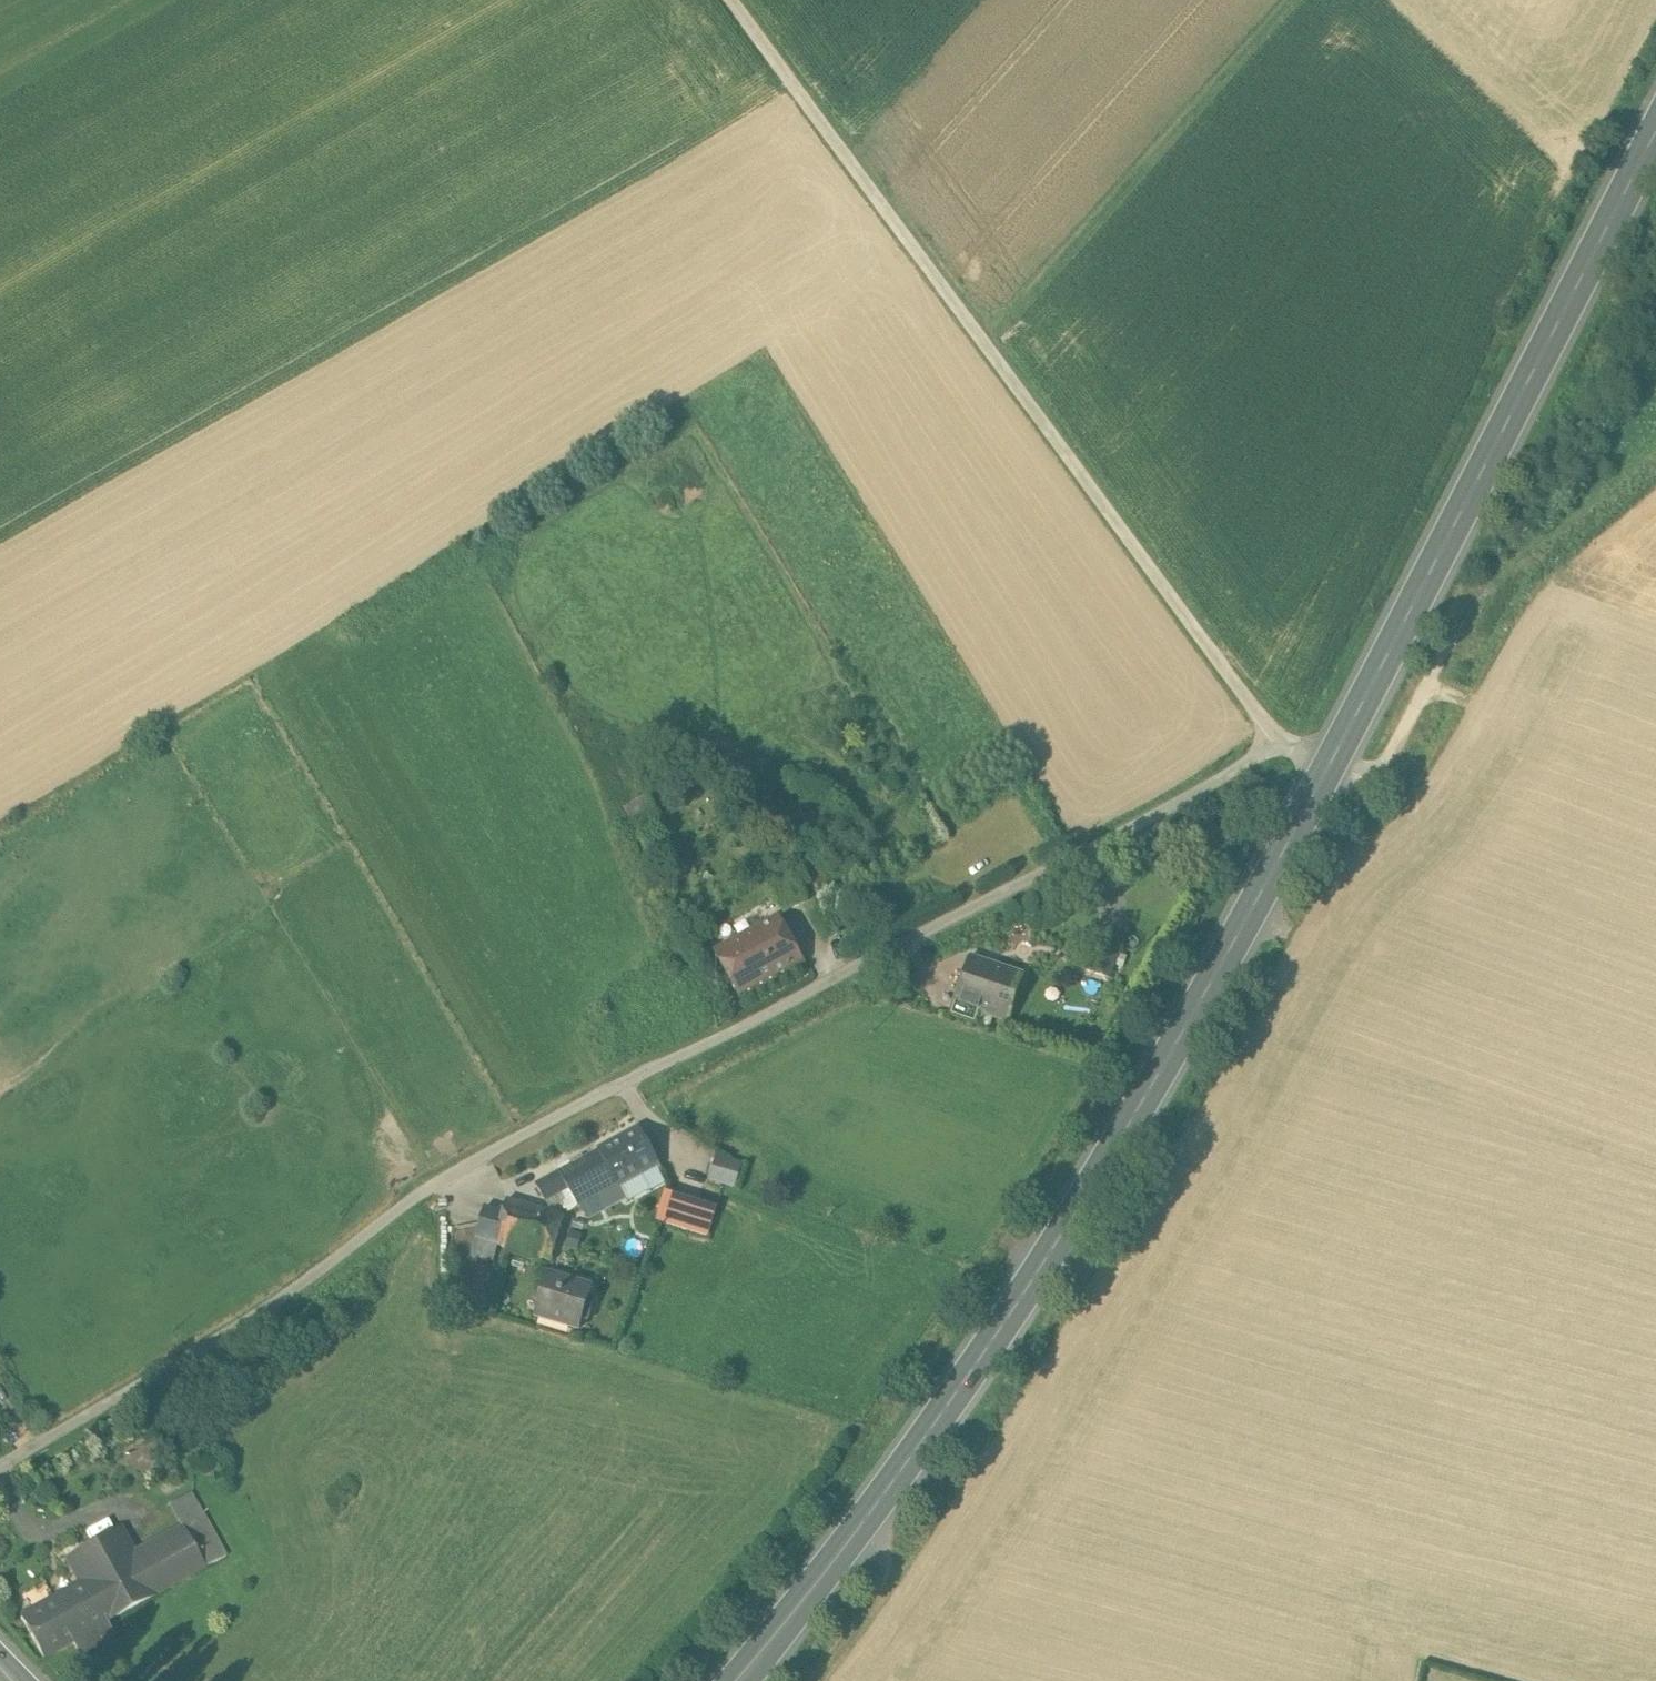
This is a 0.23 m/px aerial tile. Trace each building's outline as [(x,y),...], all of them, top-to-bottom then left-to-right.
[(779,917),(763,926),(758,917),(747,923),(752,932),(715,952),(740,997),(804,962),(779,917)] [(1119,951),(1091,941),(1082,968),(1109,977),(1119,951)] [(1024,976),(970,958),(955,1002),(980,1010),(1010,1020),(1024,976)] [(980,1010),(955,1002),(951,1015),(976,1023),(980,1010)] [(638,1130),(536,1185),(546,1202),(560,1195),(570,1212),(579,1207),(618,1186),(657,1165),(638,1130)] [(721,1155),(715,1180),(743,1187),(750,1162),(721,1155)] [(657,1165),(618,1186),(627,1202),(666,1181),(657,1165)] [(717,1210),(666,1194),(657,1222),(708,1238),(717,1210)] [(564,1215),(508,1199),(505,1208),(501,1207),(500,1211),(504,1213),(495,1245),(499,1246),(551,1262),(564,1215)] [(500,1211),(486,1207),(477,1240),(472,1256),(494,1263),(499,1246),(495,1245),(504,1213),(500,1211)] [(592,1289),(547,1276),(536,1316),(580,1329),(592,1289)] [(215,1536),(191,1492),(167,1505),(180,1527),(192,1548),(215,1536)] [(192,1548),(180,1527),(134,1552),(146,1574),(192,1548)] [(86,1548),(67,1559),(81,1584),(103,1624),(105,1623),(157,1594),(146,1574),(134,1552),(121,1529),(86,1548)] [(77,1532),(59,1542),(67,1559),(86,1548),(77,1532)] [(192,1548),(146,1574),(157,1594),(226,1556),(215,1536),(192,1548)] [(81,1584),(22,1618),(44,1657),(73,1640),(80,1653),(112,1636),(105,1623),(103,1624),(81,1584)]
